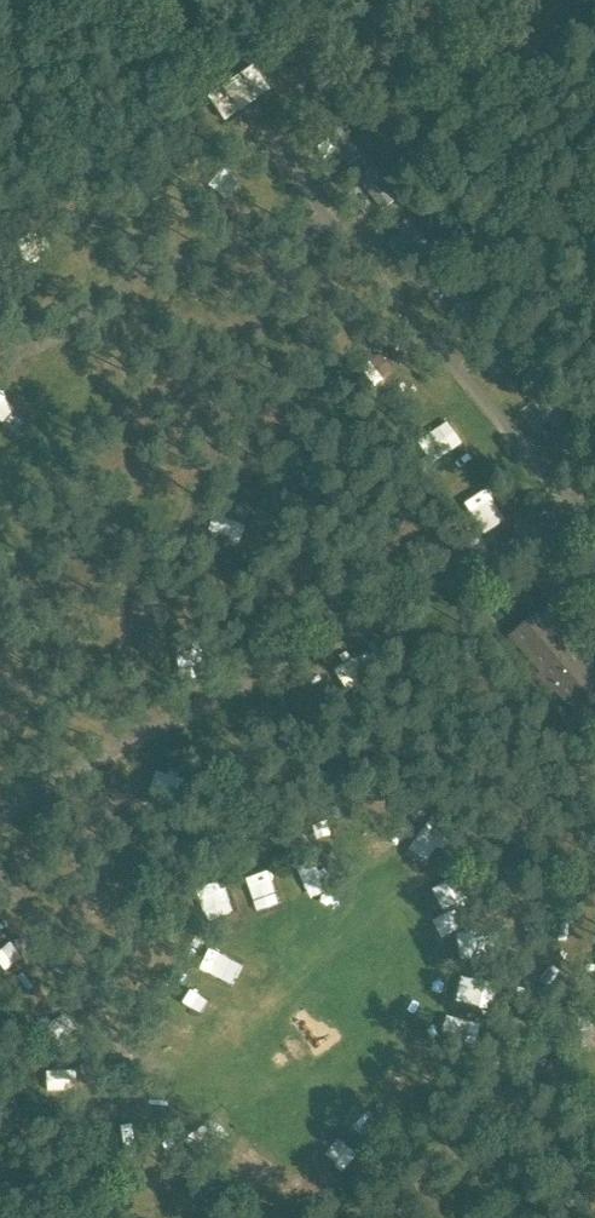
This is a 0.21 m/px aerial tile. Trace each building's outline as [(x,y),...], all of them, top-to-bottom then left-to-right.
[(253,65),(208,97),(225,121),(270,90),(253,65)] [(587,651),(578,641),(573,646),(542,610),(512,635),(543,671),(537,676),(553,694),(558,689),(589,726),(594,720),(594,672),(588,664),(594,659),(587,651)]
